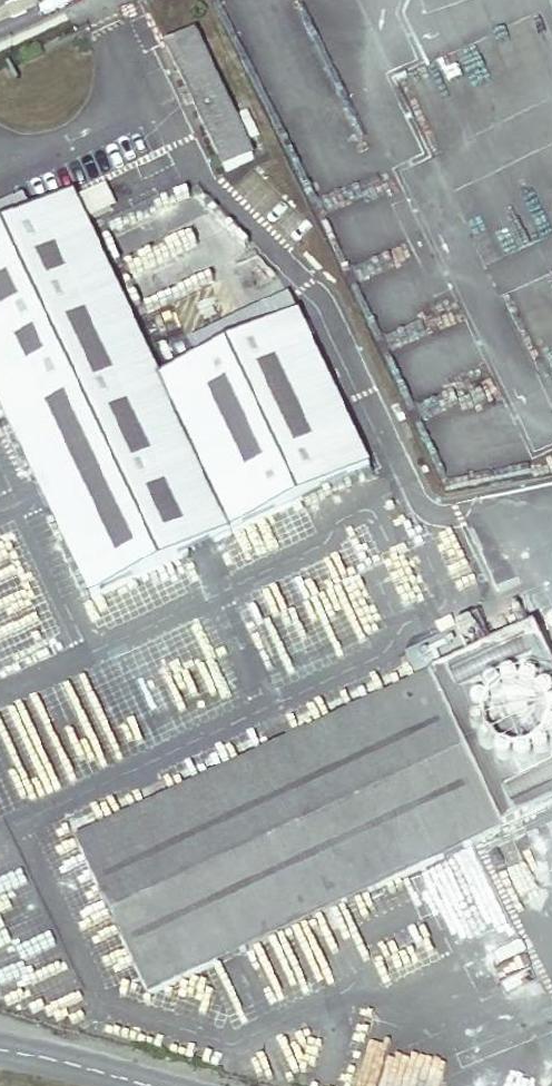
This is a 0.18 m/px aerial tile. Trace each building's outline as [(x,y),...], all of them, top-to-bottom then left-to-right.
[(225,172),(253,159),(230,110),(195,37),(167,49),(225,172)] [(230,110),(253,159),(267,152),(243,104),(230,110)] [(105,183),(78,194),(87,217),(115,206),(105,183)] [(0,233),(0,420),(3,418),(39,494),(91,602),(97,600),(203,550),(372,471),(340,405),(299,316),(160,381),(74,198),(0,233)] [(147,997),(327,913),(551,808),(551,670),(534,631),(417,686),(76,845),(147,997)]
